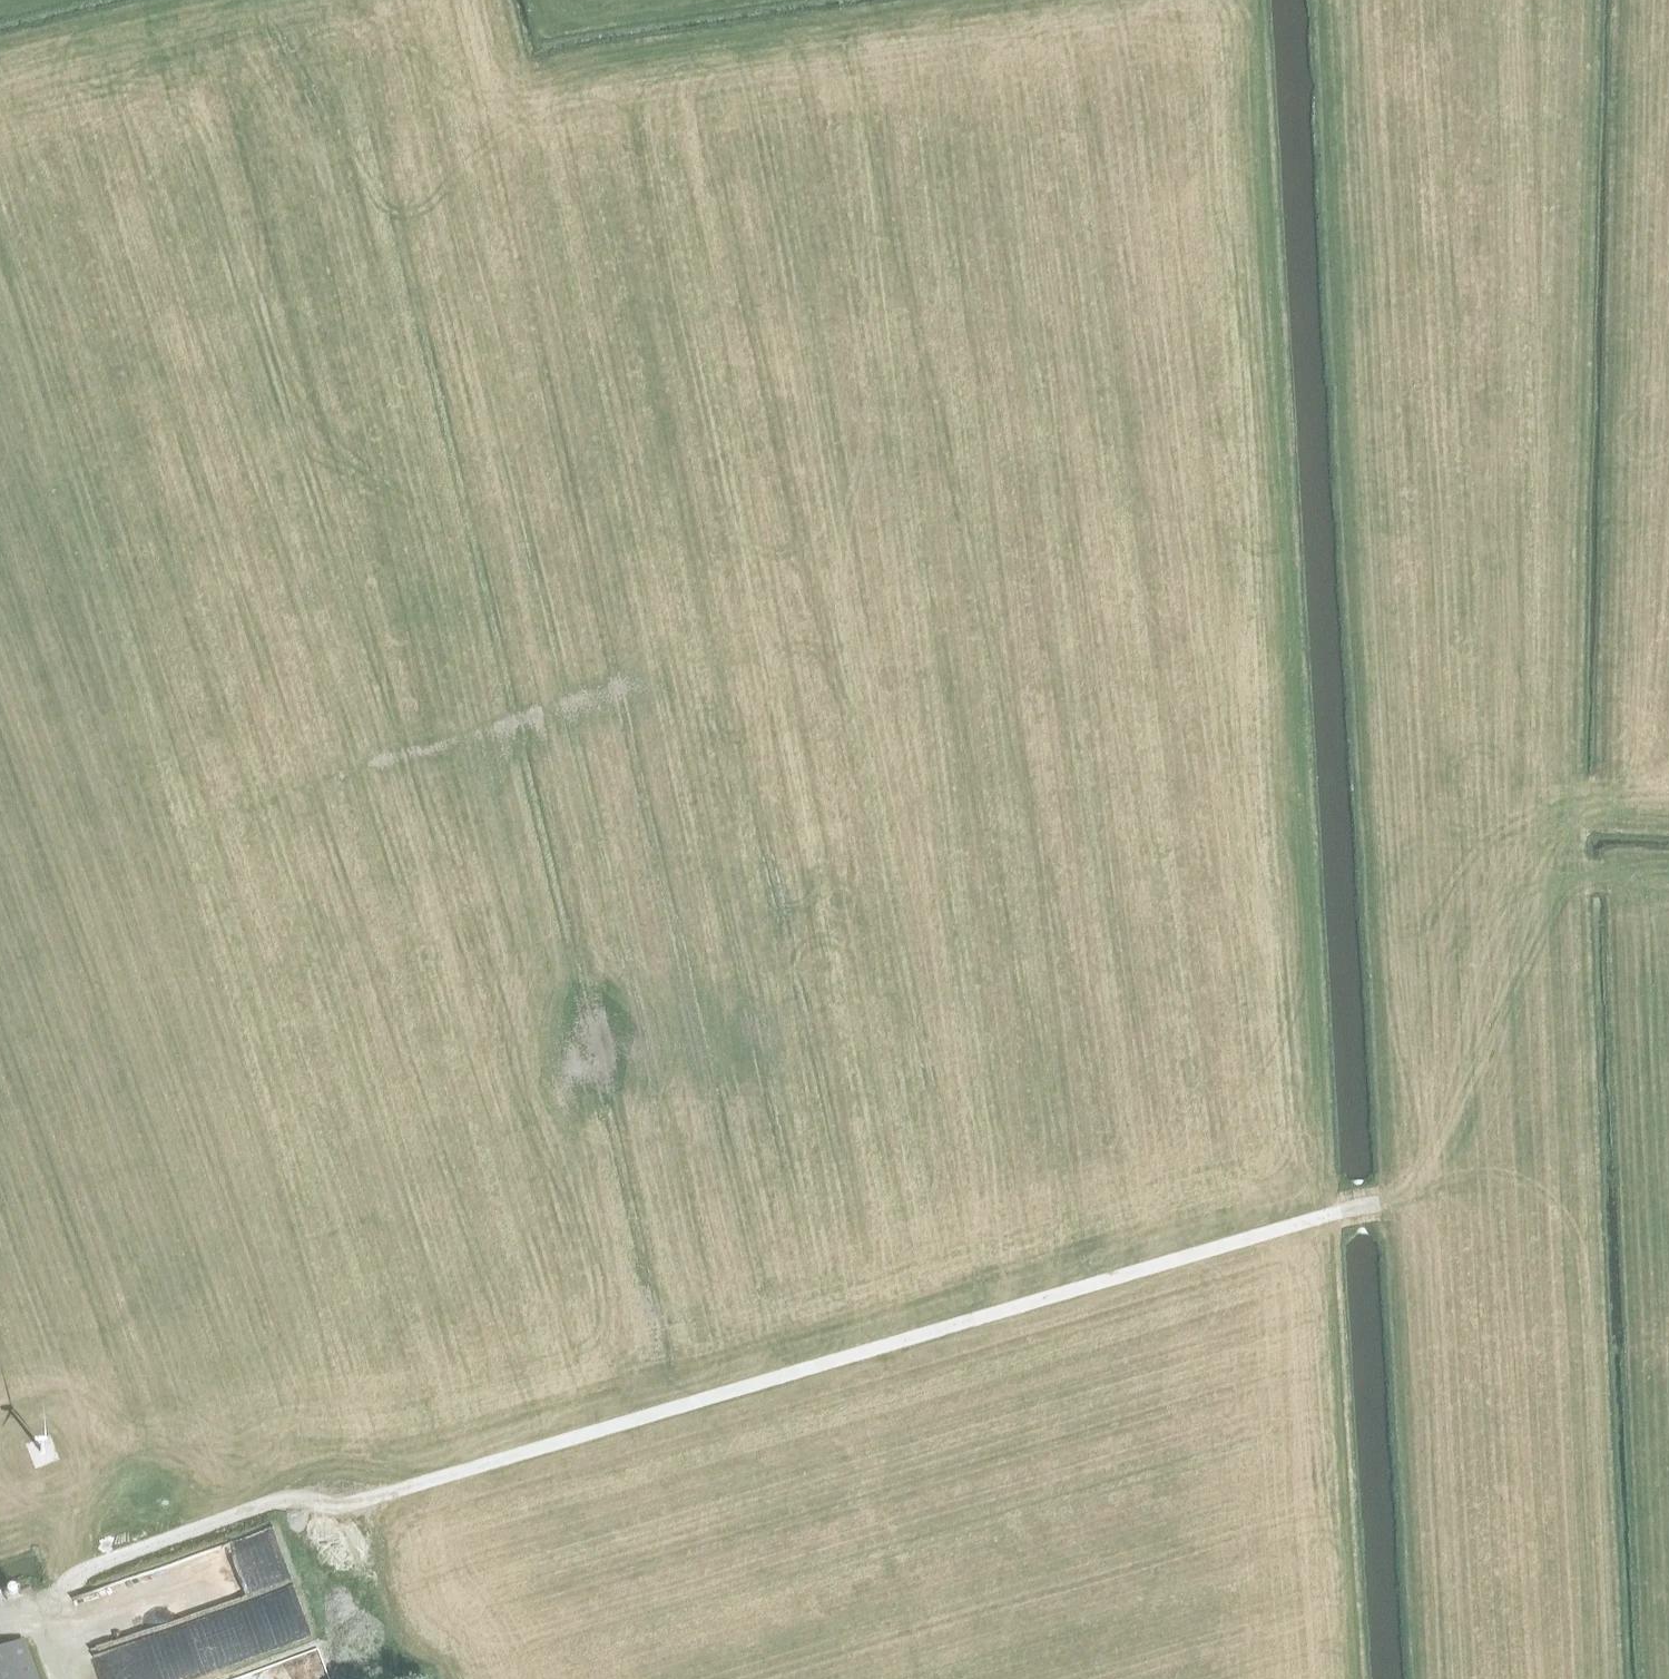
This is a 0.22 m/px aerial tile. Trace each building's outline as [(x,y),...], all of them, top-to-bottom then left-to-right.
[(274,1528),(164,1563),(182,1619),(235,1602),(252,1654),(310,1636),(293,1581),(290,1581),(274,1528)] [(21,1644),(0,1652),(0,1678),(34,1678),(21,1644)]
